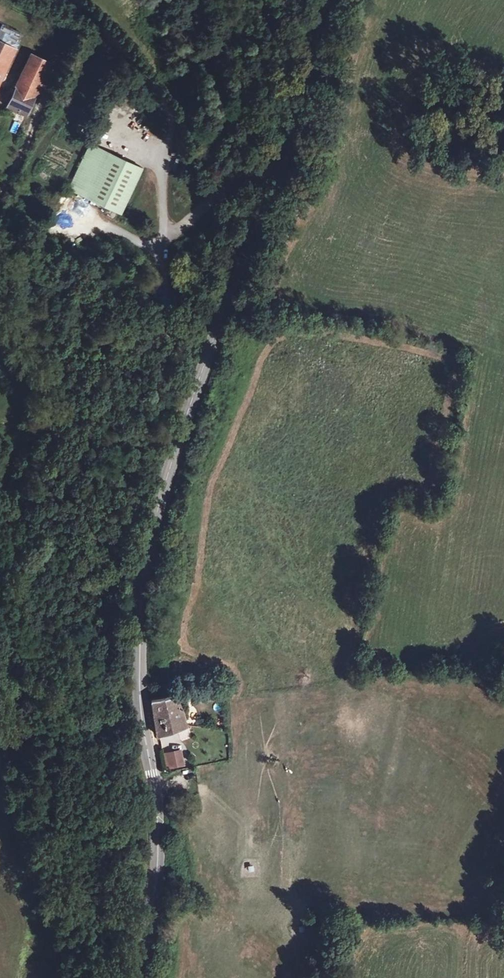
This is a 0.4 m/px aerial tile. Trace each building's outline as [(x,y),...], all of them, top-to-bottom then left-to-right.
[(0,101),(0,113),(13,120),(29,90),(11,80),(0,101)] [(89,142),(64,188),(116,215),(140,170),(89,142)] [(186,725),(177,695),(151,701),(156,735),(186,725)] [(181,741),(192,737),(189,729),(178,733),(181,741)] [(175,763),(173,751),(164,753),(166,765),(175,763)] [(320,940),(321,919),(312,919),(311,940),(320,940)]
